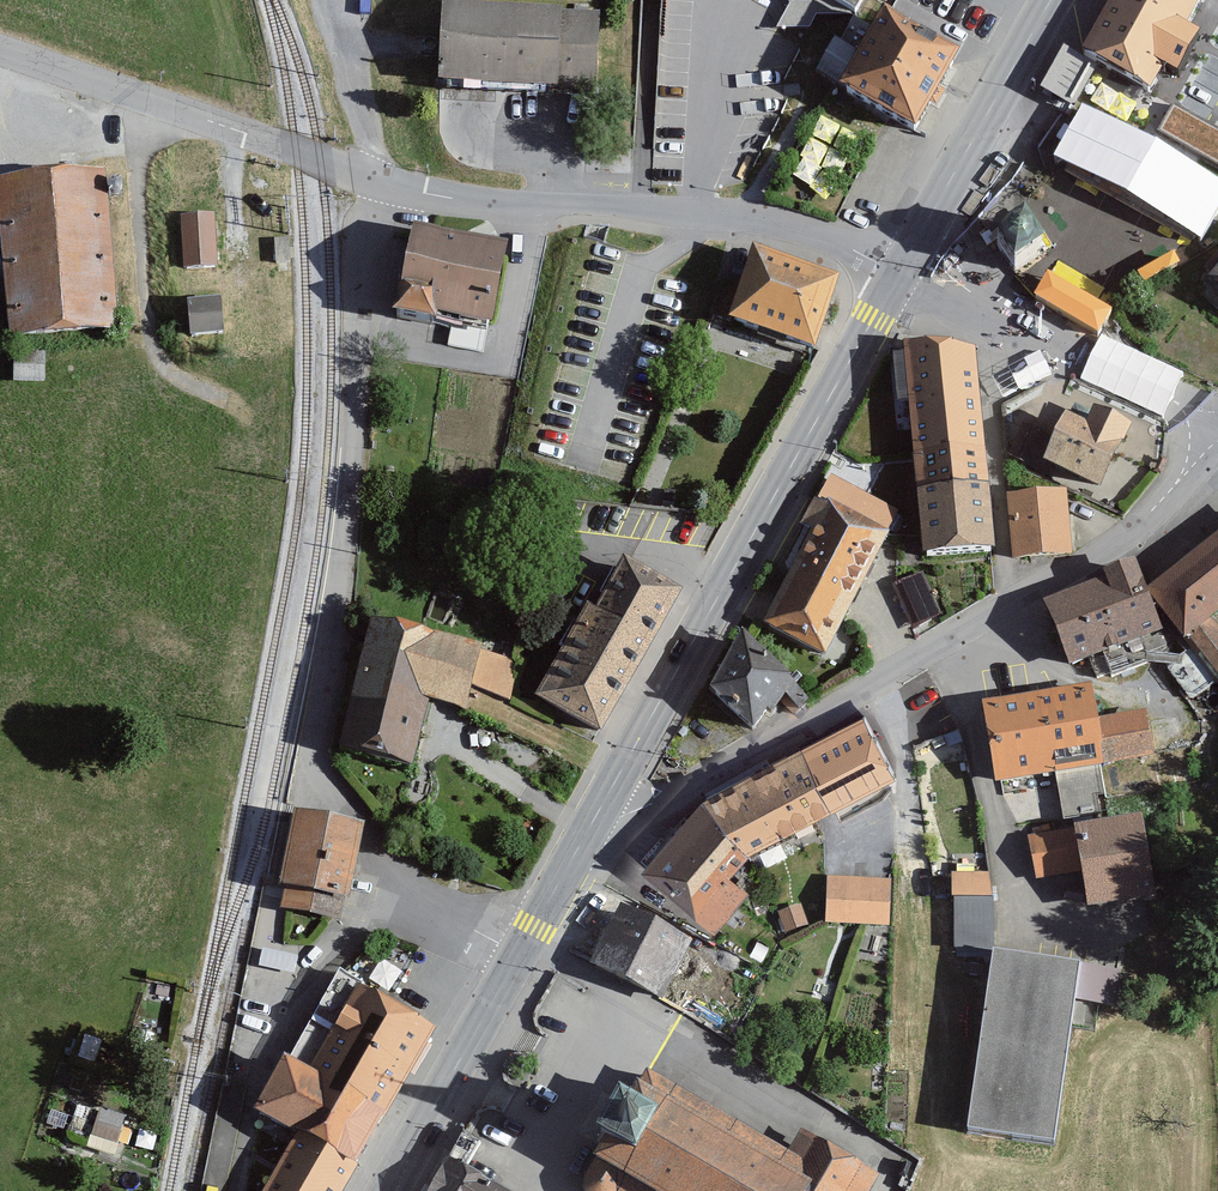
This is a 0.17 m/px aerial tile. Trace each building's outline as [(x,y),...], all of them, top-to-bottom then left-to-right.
[(862,0),(812,0),(849,21),(862,0)] [(1076,64),(1150,99),(1196,0),(1106,0),(1076,64)] [(589,97),(594,14),(431,5),(426,88),(589,97)] [(917,131),(961,55),(884,12),(841,88),(917,131)] [(1160,131),(1217,160),(1217,126),(1174,103),(1160,131)] [(103,173),(0,184),(0,318),(3,346),(119,334),(103,173)] [(218,211),(183,211),(184,265),(218,265),(218,211)] [(972,249),(1000,280),(1042,242),(1014,211),(972,249)] [(493,329),(502,244),(397,232),(388,317),(493,329)] [(816,343),(841,271),(754,241),(729,313),(816,343)] [(1193,287),(1217,308),(1217,258),(1193,287)] [(224,294),(190,296),(193,332),(226,329),(224,294)] [(951,336),(904,341),(916,484),(987,478),(974,344),(951,336)] [(1103,486),(1135,420),(1095,401),(1086,420),(1066,411),(1043,458),(1103,486)] [(992,545),(987,478),(916,484),(922,551),(992,545)] [(1073,550),(1069,486),(1010,490),(1014,554),(1073,550)] [(886,534),(820,499),(753,624),(819,659),(886,534)] [(1140,594),(1177,643),(1217,613),(1217,537),(1140,594)] [(677,597),(623,562),(588,616),(530,704),(583,739),(677,597)] [(1152,642),(1128,567),(1030,599),(1054,674),(1152,642)] [(894,585),(918,623),(942,608),(918,570),(894,585)] [(473,648),(361,623),(331,752),(401,767),(415,704),(458,714),(473,648)] [(742,626),(710,683),(752,727),(767,708),(772,711),(786,693),(799,707),(809,696),(742,626)] [(1092,771),(1085,693),(979,702),(986,780),(1092,771)] [(882,772),(854,716),(796,746),(824,801),(882,772)] [(1149,759),(1146,719),(1093,722),(1096,762),(1149,759)] [(820,807),(790,750),(748,772),(778,829),(820,807)] [(703,793),(734,850),(772,830),(741,773),(703,793)] [(738,854),(687,808),(634,866),(706,932),(744,890),(723,870),(738,854)] [(334,916),(350,830),(279,817),(263,904),(334,916)] [(1147,896),(1135,822),(1067,833),(1079,907),(1147,896)] [(955,946),(996,945),(994,869),(953,870),(955,946)] [(891,923),(893,875),(828,873),(826,921),(891,923)] [(684,940),(613,906),(583,968),(654,1002),(684,940)] [(1054,1141),(1077,960),(995,949),(971,1130),(1054,1141)] [(1088,963),(1082,996),(1110,1001),(1117,969),(1088,963)] [(413,1024),(349,990),(304,1076),(272,1059),(249,1104),(345,1154),(413,1024)] [(642,1070),(631,1089),(659,1105),(636,1145),(606,1128),(592,1153),(596,1155),(662,1190),(799,1190),(814,1165),(786,1149),(642,1070)] [(636,1145),(659,1105),(631,1089),(619,1082),(596,1123),(606,1128),(636,1145)] [(103,1107),(94,1132),(118,1140),(127,1115),(103,1107)] [(468,1124),(452,1151),(466,1160),(483,1132),(468,1124)] [(786,1149),(814,1165),(799,1190),(869,1190),(878,1173),(800,1128),(786,1149)] [(288,1138),(257,1190),(333,1190),(344,1171),(288,1138)] [(596,1155),(583,1178),(583,1184),(583,1190),(584,1190),(662,1190),(596,1155)] [(449,1159),(431,1190),(507,1190),(449,1159)]
